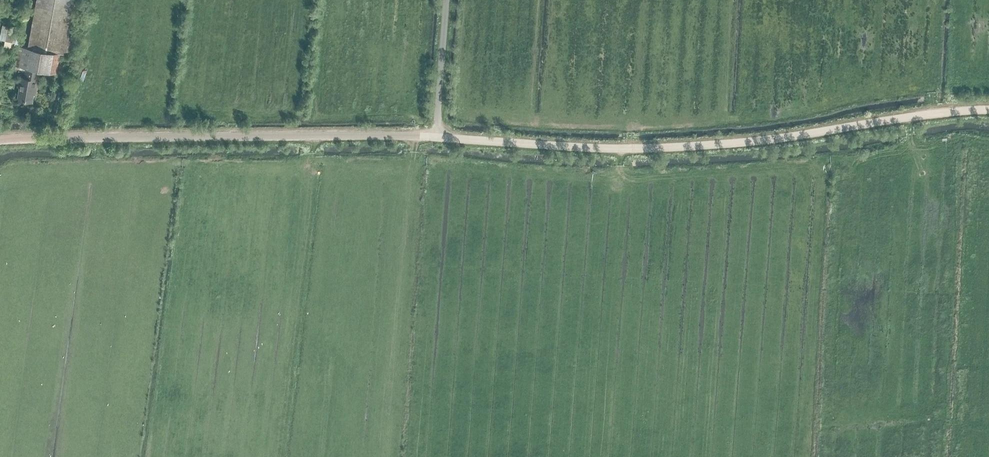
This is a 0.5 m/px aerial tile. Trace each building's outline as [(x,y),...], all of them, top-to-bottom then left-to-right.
[(18,46),(15,66),(26,68),(25,78),(20,77),(19,86),(21,87),(19,99),(33,101),(34,93),(36,93),(40,69),(56,72),(59,53),(74,56),(77,37),(69,36),(75,0),(36,0),(28,48),(18,46)] [(12,53),(14,44),(17,45),(21,26),(16,25),(14,31),(7,29),(7,27),(2,26),(0,36),(0,51),(12,53)]
